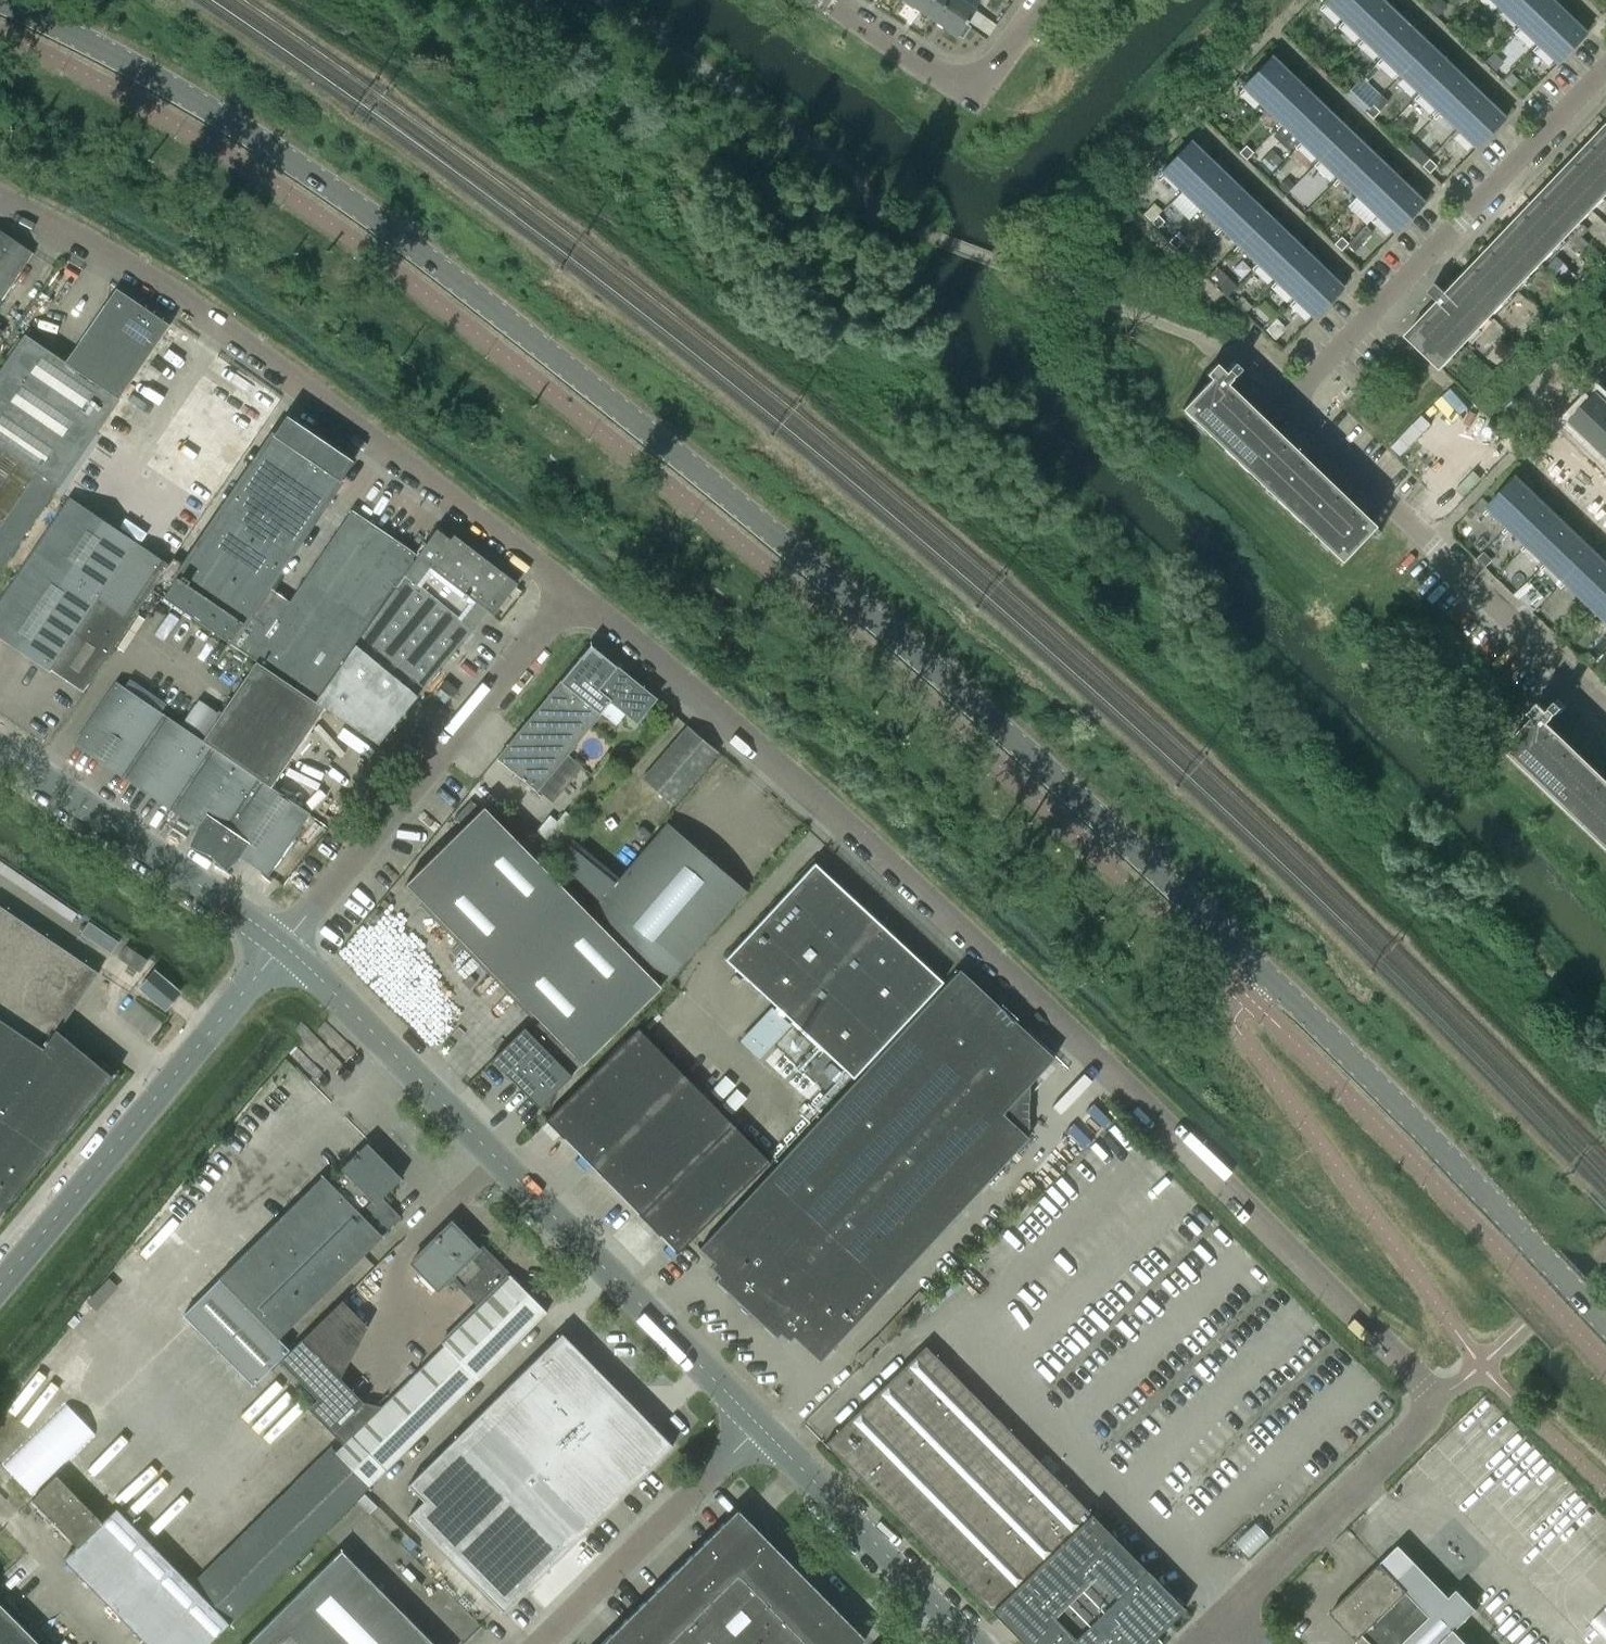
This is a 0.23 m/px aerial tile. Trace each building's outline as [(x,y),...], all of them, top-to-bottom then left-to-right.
[(929,17),(940,0),(904,0),(929,17)] [(960,0),(940,0),(929,17),(958,36),(958,35),(963,38),(970,27),(966,24),(968,20),(967,20),(974,9),(960,0)] [(1343,21),(1363,0),(1326,0),(1324,2),(1343,21)] [(1381,0),(1363,0),(1343,21),(1362,39),(1391,9),(1381,0)] [(1437,19),(1447,9),(1438,0),(1437,0),(1428,10),(1437,19)] [(1500,8),(1508,0),(1491,0),(1500,8)] [(1500,8),(1519,26),(1544,0),(1508,0),(1500,8)] [(1537,44),(1566,15),(1550,0),(1544,0),(1519,26),(1537,44)] [(1391,9),(1362,39),(1381,57),(1409,27),(1391,9)] [(1585,33),(1566,15),(1537,44),(1557,63),(1585,33)] [(1428,45),(1409,27),(1381,57),(1400,75),(1428,45)] [(1475,37),(1469,44),(1477,52),(1483,45),(1475,37)] [(1428,45),(1400,75),(1419,93),(1447,64),(1428,45)] [(1243,87),(1263,106),(1291,76),(1272,58),(1256,74),(1248,82),(1243,87)] [(1496,72),(1502,65),(1494,58),(1488,64),(1496,72)] [(1466,82),(1447,64),(1419,93),(1438,111),(1466,82)] [(1310,94),(1291,76),(1263,106),(1282,124),(1310,94)] [(1438,111),(1456,129),(1485,100),(1466,82),(1438,111)] [(1282,124),(1300,142),(1329,112),(1310,94),(1282,124)] [(1388,102),(1381,95),(1366,111),(1373,117),(1388,102)] [(1504,118),(1485,100),(1456,129),(1476,148),(1504,118)] [(1347,130),(1329,112),(1300,142),(1319,160),(1347,130)] [(1438,282),(1429,291),(1439,301),(1408,334),(1407,336),(1412,341),(1442,369),(1463,347),(1491,318),(1518,290),(1541,265),(1565,240),(1591,213),(1605,197),(1605,126),(1453,286),(1448,292),(1444,288),(1438,282)] [(1319,160),(1338,178),(1366,148),(1347,130),(1319,160)] [(1162,172),(1182,190),(1210,161),(1190,142),(1182,151),(1168,166),(1162,172)] [(1239,152),(1246,159),(1253,152),(1245,145),(1239,152)] [(1385,166),(1366,148),(1338,178),(1357,196),(1385,166)] [(1255,167),(1265,177),(1282,159),(1272,149),(1255,167)] [(1437,164),(1429,157),(1421,165),(1429,172),(1437,164)] [(1229,179),(1210,161),(1182,190),(1200,208),(1229,179)] [(1357,196),(1376,214),(1404,184),(1385,166),(1357,196)] [(1288,176),(1276,187),(1283,194),(1294,183),(1288,176)] [(1247,197),(1229,179),(1200,208),(1219,226),(1247,197)] [(1423,203),(1404,184),(1376,214),(1395,232),(1423,203)] [(1266,215),(1247,197),(1219,226),(1238,244),(1266,215)] [(1152,223),(1163,211),(1154,202),(1143,214),(1152,223)] [(1285,233),(1266,215),(1238,244),(1257,262),(1285,233)] [(1158,216),(1152,223),(1158,228),(1164,222),(1158,216)] [(1371,234),(1363,227),(1347,243),(1355,251),(1371,234)] [(0,231),(0,301),(32,253),(0,231)] [(1175,232),(1169,239),(1175,245),(1181,238),(1175,232)] [(1304,251),(1285,233),(1257,262),(1276,281),(1304,251)] [(1341,235),(1334,242),(1342,250),(1347,243),(1348,242),(1341,235)] [(1581,255),(1588,248),(1580,241),(1573,247),(1581,255)] [(1323,269),(1304,251),(1276,281),(1295,299),(1323,269)] [(1559,281),(1568,271),(1558,262),(1549,272),(1559,281)] [(1217,267),(1208,276),(1228,294),(1236,285),(1217,267)] [(1342,288),(1323,269),(1295,299),(1312,316),(1314,317),(1342,288)] [(1447,281),(1443,276),(1438,282),(1448,292),(1453,286),(1452,285),(1450,283),(1447,281)] [(64,362),(24,335),(0,370),(0,444),(59,484),(169,324),(115,287),(64,362)] [(1237,303),(1247,312),(1254,305),(1243,296),(1237,303)] [(1276,339),(1287,328),(1277,318),(1266,330),(1276,339)] [(1215,364),(1206,374),(1210,379),(1181,409),(1340,561),(1368,532),(1372,527),(1374,526),(1259,416),(1235,393),(1239,389),(1243,384),(1234,375),(1240,369),(1234,362),(1227,369),(1228,369),(1225,373),(1215,364)] [(1590,440),(1605,424),(1605,401),(1598,393),(1570,422),(1590,440)] [(315,701),(408,569),(414,561),(412,559),(416,553),(351,509),(289,601),(270,588),(344,481),(340,479),(353,461),(286,416),(274,433),(271,431),(172,577),(175,579),(163,597),(315,700),(315,701)] [(1590,440),(1605,456),(1605,424),(1590,440)] [(59,484),(0,444),(0,571),(59,484)] [(90,448),(82,462),(84,463),(73,481),(94,493),(113,461),(90,448)] [(1555,477),(1564,467),(1557,460),(1547,470),(1555,477)] [(1564,467),(1555,477),(1562,484),(1572,473),(1564,467)] [(1489,507),(1508,526),(1537,496),(1517,477),(1489,507)] [(1556,514),(1537,496),(1508,526),(1527,544),(1556,514)] [(1592,513),(1602,503),(1595,496),(1585,506),(1592,513)] [(0,598),(0,637),(50,671),(51,669),(83,691),(168,565),(68,497),(0,598)] [(1602,503),(1592,513),(1600,520),(1605,513),(1605,507),(1602,503)] [(1556,514),(1527,544),(1546,562),(1574,532),(1556,514)] [(439,524),(414,561),(408,569),(474,626),(487,611),(493,615),(517,584),(439,524)] [(1593,550),(1574,532),(1546,562),(1565,580),(1593,550)] [(1584,598),(1605,575),(1605,562),(1593,550),(1565,580),(1584,598)] [(1485,554),(1479,561),(1489,570),(1495,563),(1485,554)] [(315,702),(324,708),(378,744),(417,696),(474,626),(408,569),(315,701),(315,702)] [(1584,598),(1603,616),(1605,612),(1605,575),(1584,598)] [(560,681),(497,758),(536,790),(537,789),(553,802),(582,767),(566,754),(610,701),(611,700),(597,688),(616,666),(608,660),(590,645),(589,645),(560,681)] [(270,787),(324,708),(315,702),(315,701),(256,661),(219,716),(202,741),(212,748),(270,787)] [(616,666),(597,688),(611,700),(610,701),(636,723),(655,699),(656,699),(655,698),(616,666)] [(75,744),(123,777),(165,715),(117,683),(75,744)] [(1541,702),(1531,713),(1535,717),(1506,747),(1605,843),(1605,775),(1560,731),(1563,727),(1568,722),(1559,713),(1565,707),(1559,700),(1552,707),(1553,707),(1550,711),(1541,702)] [(178,723),(196,736),(211,713),(192,701),(178,723)] [(202,741),(181,727),(165,715),(123,777),(171,809),(212,748),(202,741)] [(672,804),(717,751),(687,726),(642,779),(672,804)] [(270,787),(212,748),(171,809),(198,827),(190,845),(208,853),(211,854),(225,869),(239,855),(267,875),(309,813),(270,787)] [(405,884),(406,885),(540,1021),(529,1032),(524,1027),(492,1059),(539,1107),(571,1075),(567,1071),(578,1060),(582,1064),(660,987),(484,807),(405,884)] [(669,983),(747,892),(667,822),(615,883),(598,902),(594,907),(669,983)] [(550,863),(598,902),(615,883),(567,843),(554,859),(550,863)] [(942,982),(814,864),(726,959),(853,1077),(942,982)] [(113,1077),(57,1031),(97,972),(0,906),(0,1215),(113,1077)] [(117,958),(140,973),(148,960),(126,945),(117,958)] [(165,1010),(179,994),(182,990),(155,968),(139,987),(165,1010)] [(819,1362),(832,1348),(1028,1138),(1002,1113),(1054,1058),(959,969),(699,1249),(714,1263),(710,1268),(718,1276),(714,1281),(776,1339),(780,1334),(789,1342),(793,1337),(819,1362)] [(638,1028),(545,1120),(640,1216),(733,1125),(638,1028)] [(733,1125),(640,1216),(676,1254),(769,1162),(733,1125)] [(220,1278),(182,1315),(252,1386),(290,1348),(278,1337),(380,1236),(389,1227),(401,1216),(382,1197),(401,1178),(367,1143),(341,1168),(344,1172),(331,1185),(322,1177),(220,1278)] [(451,1276),(479,1305),(509,1276),(479,1245),(476,1248),(451,1222),(411,1262),(437,1289),(451,1276)] [(509,1276),(479,1305),(440,1343),(443,1346),(380,1409),(352,1437),(343,1445),(378,1482),(547,1315),(509,1276)] [(561,1333),(407,1485),(423,1501),(408,1516),(503,1612),(657,1460),(672,1445),(561,1333)] [(1016,1636),(1024,1643),(1147,1643),(1184,1608),(1173,1597),(1167,1592),(1162,1587),(1163,1587),(1146,1570),(1146,1571),(1091,1515),(1092,1515),(925,1346),(825,1444),(991,1612),(992,1612),(1016,1636)] [(343,1445),(341,1447),(334,1454),(320,1468),(357,1502),(378,1482),(343,1445)] [(191,1584),(230,1623),(357,1502),(320,1468),(334,1454),(328,1449),(191,1584)] [(230,1623),(191,1584),(116,1508),(102,1522),(56,1475),(32,1500),(77,1546),(64,1560),(146,1643),(208,1643),(230,1623)] [(600,1643),(860,1643),(865,1640),(737,1509),(600,1643)] [(1235,1543),(1248,1555),(1265,1539),(1251,1526),(1235,1543)] [(341,1550),(245,1643),(434,1643),(341,1550)] [(1373,1643),(1405,1643),(1439,1610),(1438,1609),(1425,1596),(1419,1602),(1408,1591),(1381,1563),(1358,1586),(1331,1612),(1358,1640),(1364,1635),(1373,1643)] [(0,1596),(0,1598),(8,1606),(27,1587),(18,1578),(0,1596)] [(1405,1643),(1469,1643),(1456,1630),(1477,1609),(1458,1590),(1438,1609),(1439,1610),(1405,1643)] [(0,1604),(0,1643),(39,1643),(0,1604)] [(1591,1620),(1601,1630),(1605,1625),(1605,1605),(1591,1620)] [(890,1632),(884,1625),(878,1631),(884,1637),(890,1632)]
